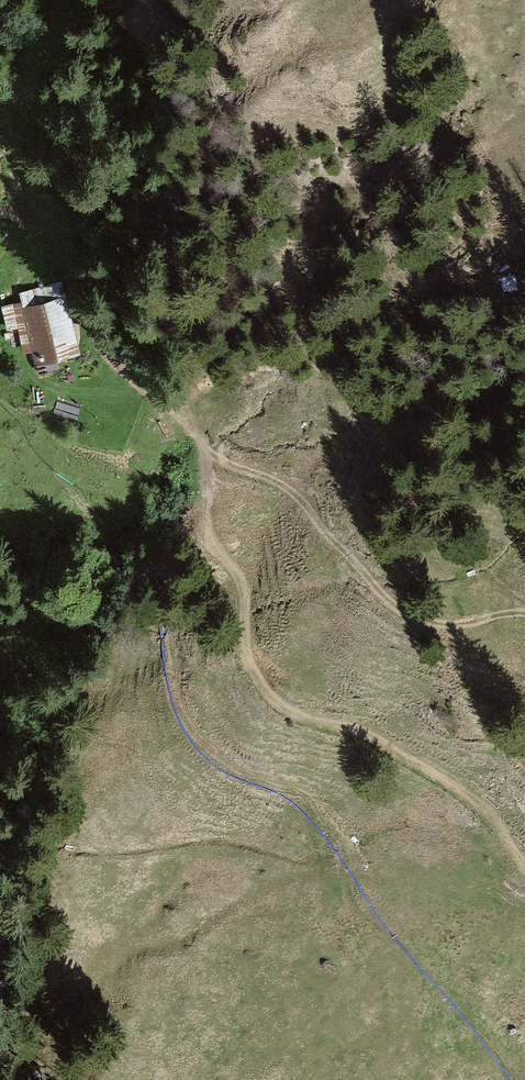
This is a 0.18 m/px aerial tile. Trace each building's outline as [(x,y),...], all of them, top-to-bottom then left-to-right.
[(45,368),(84,356),(62,282),(20,295),(23,303),(6,308),(20,356),(39,350),(45,368)]
